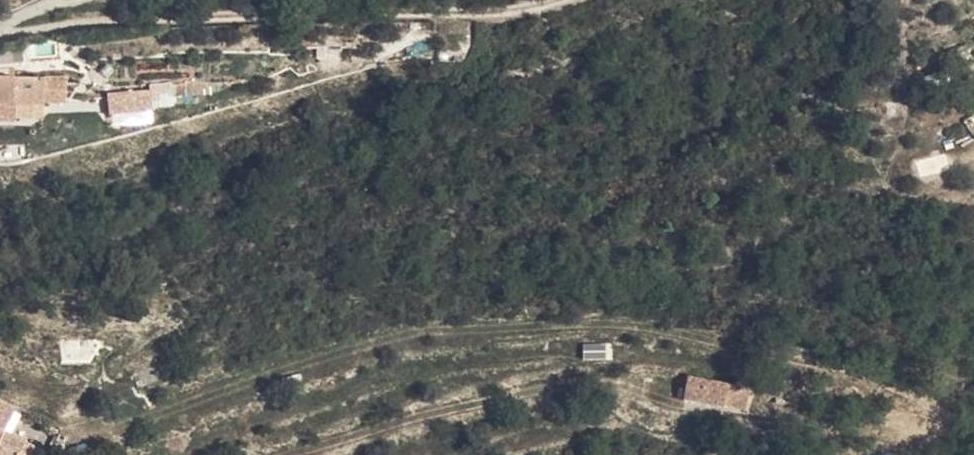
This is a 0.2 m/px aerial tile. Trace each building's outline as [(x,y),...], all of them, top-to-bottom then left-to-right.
[(14,107),(13,88),(0,88),(0,108),(14,107)] [(118,92),(81,97),(83,121),(121,116),(118,92)] [(737,381),(671,371),(669,394),(732,404),(737,381)] [(21,444),(0,436),(0,454),(16,454),(21,444)]
